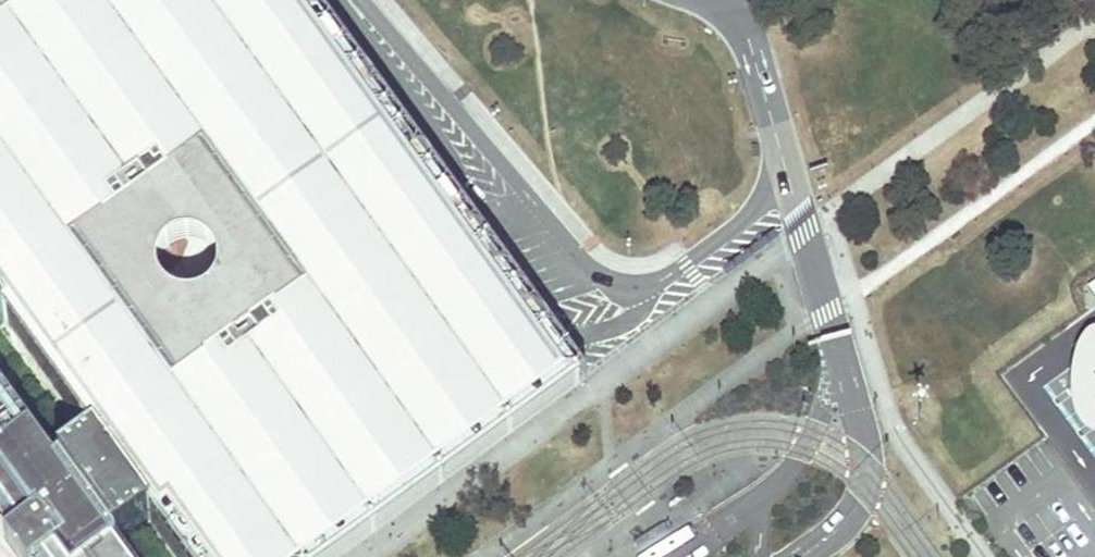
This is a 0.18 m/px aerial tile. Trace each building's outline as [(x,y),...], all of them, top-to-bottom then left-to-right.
[(27,556),(123,556),(109,536),(145,507),(179,556),(333,556),(444,482),(577,382),(500,276),(368,96),(297,0),(41,0),(0,30),(0,323),(3,321),(90,440),(55,466),(0,390),(0,518),(7,527),(35,507),(56,536),(27,556)] [(669,537),(663,526),(633,544),(640,555),(669,537)]
